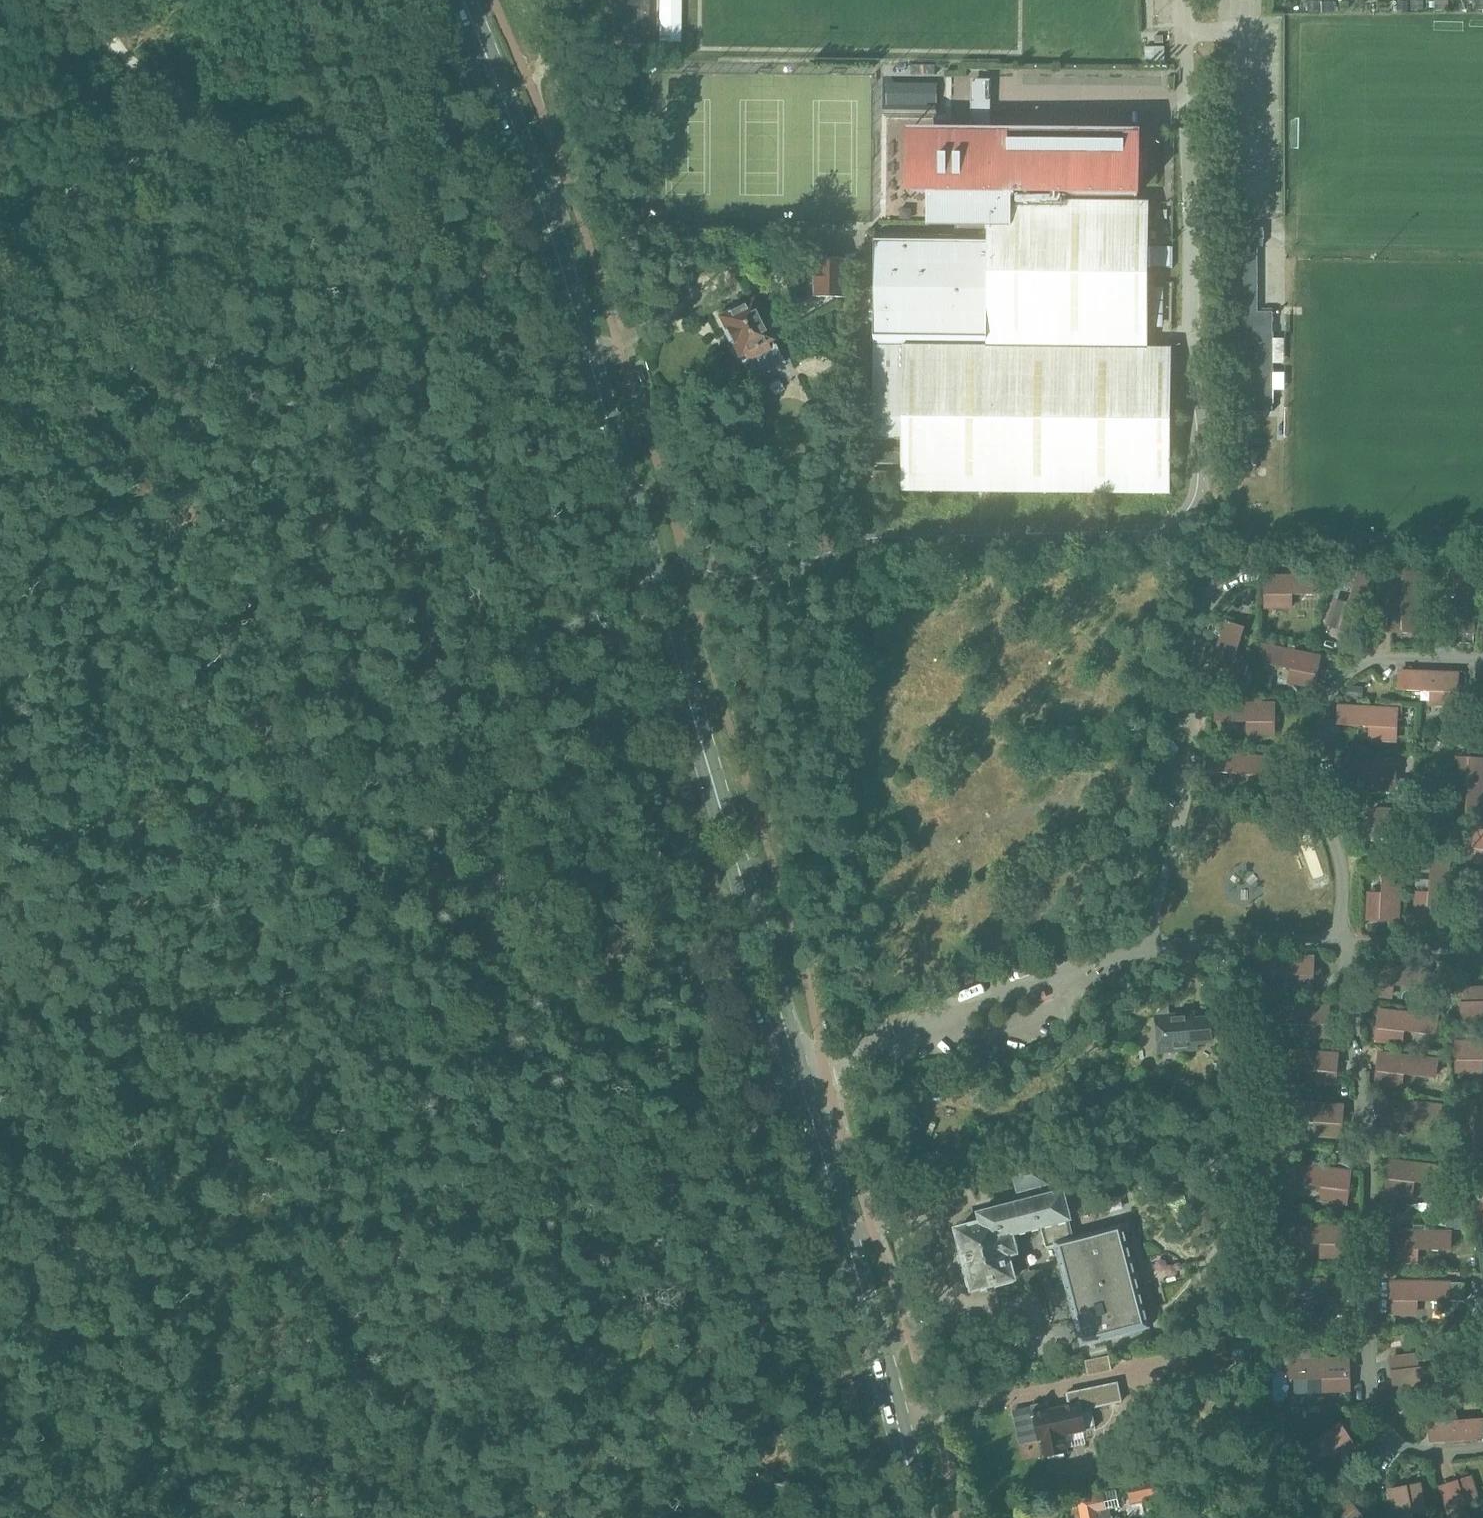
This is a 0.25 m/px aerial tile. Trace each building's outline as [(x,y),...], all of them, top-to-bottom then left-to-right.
[(603,13),(613,13),(613,42),(648,42),(649,0),(603,0),(603,13)] [(680,0),(660,0),(660,41),(680,41),(680,0)] [(875,233),(873,439),(903,439),(902,492),(926,492),(979,492),(983,493),(1103,494),(1108,494),(1170,495),(1172,348),(1148,348),(1149,261),(1149,203),(1149,202),(1138,202),(1138,195),(1140,195),(1140,187),(1141,142),(1141,141),(991,140),(991,102),(971,102),(971,140),(911,139),(911,192),(929,192),(928,225),(956,225),(956,234),(875,233)] [(1164,210),(1157,210),(1157,219),(1164,219),(1168,219),(1168,210),(1164,210)] [(1272,412),(1273,312),(1258,312),(1258,246),(1263,246),(1263,229),(1234,229),(1234,313),(1240,313),(1238,412),(1272,412)] [(817,258),(817,296),(822,297),(847,297),(847,259),(822,258),(817,258)] [(735,309),(720,317),(739,354),(744,352),(748,359),(741,363),(749,380),(783,364),(774,346),(769,348),(765,341),(770,339),(751,301),(743,305),(742,304),(734,308),(735,309)] [(873,451),(873,462),(901,463),(901,451),(873,451)] [(873,470),(873,482),(901,482),(901,471),(873,470)] [(1357,570),(1361,557),(1349,553),(1344,566),(1357,570)] [(1357,574),(1340,628),(1358,634),(1375,580),(1357,574)] [(1402,574),(1403,631),(1421,631),(1421,574),(1402,574)] [(1457,575),(1456,631),(1474,632),(1476,575),(1457,575)] [(1267,595),(1290,595),(1323,595),(1323,576),(1266,577),(1267,595)] [(1227,683),(1234,661),(1244,630),(1227,624),(1209,678),(1227,683)] [(1260,664),(1316,675),(1319,656),(1264,645),(1260,664)] [(1400,690),(1457,692),(1457,674),(1401,672),(1400,690)] [(1274,676),(1262,674),(1259,689),(1271,691),(1274,676)] [(1217,722),(1273,722),(1273,704),(1217,704),(1217,722)] [(1339,725),(1396,728),(1397,710),(1340,707),(1339,725)] [(1211,772),(1267,777),(1269,758),(1213,754),(1211,772)] [(1338,779),(1394,779),(1394,760),(1338,760),(1338,779)] [(1469,760),(1466,816),(1482,817),(1482,761),(1469,760)] [(1215,799),(1215,790),(1207,790),(1206,799),(1215,799)] [(1373,827),(1429,831),(1430,812),(1374,809),(1373,827)] [(1431,862),(1428,919),(1446,920),(1450,863),(1431,862)] [(1383,863),(1381,919),(1399,920),(1402,864),(1383,863)] [(1471,888),(1470,907),(1482,908),(1482,889),(1471,888)] [(1312,976),(1313,957),(1257,955),(1256,974),(1312,976)] [(1368,983),(1392,985),(1425,989),(1426,970),(1370,965),(1368,983)] [(1262,979),(1254,984),(1260,995),(1268,990),(1262,979)] [(1482,1020),(1482,1002),(1463,1002),(1464,1021),(1482,1020)] [(1159,1018),(1156,1018),(1159,1052),(1198,1049),(1197,1043),(1212,1041),(1210,1019),(1192,1021),(1191,1015),(1169,1017),(1168,1004),(1158,1005),(1159,1018)] [(1272,1026),(1328,1025),(1328,1006),(1272,1007),(1272,1026)] [(1381,1011),(1379,1029),(1435,1035),(1437,1017),(1381,1011)] [(1482,1061),(1482,1042),(1458,1042),(1458,1061),(1482,1061)] [(1336,1073),(1337,1054),(1281,1050),(1280,1069),(1336,1073)] [(1381,1053),(1379,1072),(1435,1078),(1437,1060),(1381,1053)] [(1384,1101),(1383,1119),(1439,1125),(1441,1106),(1384,1101)] [(1285,1121),(1341,1124),(1343,1106),(1286,1102),(1285,1121)] [(1474,1132),(1482,1133),(1482,1114),(1475,1114),(1474,1132)] [(1476,1173),(1482,1173),(1482,1154),(1475,1155),(1476,1173)] [(1031,1200),(1023,1202),(980,1213),(982,1223),(958,1230),(959,1233),(957,1236),(958,1241),(961,1243),(970,1277),(968,1280),(970,1285),(972,1286),(973,1290),(978,1289),(981,1291),(989,1289),(991,1285),(1014,1280),(1008,1255),(1016,1253),(1012,1234),(1041,1226),(1046,1248),(1055,1245),(1080,1346),(1149,1329),(1123,1225),(1074,1237),(1069,1219),(1070,1219),(1060,1181),(1048,1183),(1042,1160),(1013,1168),(1019,1191),(1027,1189),(1031,1200)] [(1391,1161),(1389,1180),(1445,1186),(1448,1168),(1391,1161)] [(1292,1184),(1348,1191),(1350,1172),(1294,1165),(1292,1184)] [(1441,1203),(1441,1217),(1463,1218),(1464,1204),(1441,1203)] [(1347,1245),(1347,1227),(1291,1226),(1290,1244),(1347,1245)] [(1394,1231),(1393,1249),(1450,1251),(1450,1233),(1394,1231)] [(1471,1274),(1473,1296),(1482,1295),(1482,1273),(1471,1274)] [(1297,1297),(1353,1302),(1355,1283),(1299,1279),(1297,1297)] [(1393,1282),(1392,1301),(1416,1301),(1449,1302),(1465,1302),(1465,1283),(1449,1283),(1393,1282)] [(1283,1341),(1270,1342),(1270,1356),(1283,1356),(1283,1341)] [(1474,1349),(1475,1360),(1482,1359),(1481,1348),(1474,1349)] [(1292,1350),(1285,1350),(1285,1365),(1292,1365),(1292,1364),(1292,1362),(1294,1362),(1321,1361),(1321,1349),(1292,1350)] [(1416,1356),(1417,1361),(1417,1367),(1418,1368),(1429,1367),(1429,1365),(1428,1358),(1428,1355),(1416,1356)] [(1086,1361),(1089,1376),(1112,1371),(1109,1356),(1086,1361)] [(1348,1360),(1292,1362),(1293,1380),(1325,1379),(1326,1391),(1350,1390),(1349,1378),(1348,1360)] [(1396,1389),(1452,1383),(1450,1364),(1394,1371),(1396,1389)] [(1032,1409),(1014,1413),(1021,1444),(1039,1440),(1039,1442),(1041,1441),(1045,1458),(1049,1457),(1049,1460),(1064,1457),(1064,1454),(1067,1453),(1064,1437),(1095,1430),(1091,1409),(1122,1403),(1117,1384),(1066,1395),(1069,1407),(1050,1411),(1048,1403),(1032,1407),(1032,1409)] [(1482,1437),(1482,1419),(1431,1423),(1433,1441),(1482,1437)] [(1303,1472),(1351,1441),(1340,1426),(1293,1457),(1303,1472)] [(1161,1498),(1156,1476),(1126,1484),(1130,1504),(1161,1498)] [(1460,1483),(1442,1488),(1452,1517),(1471,1517),(1460,1483)] [(1409,1488),(1390,1492),(1396,1517),(1415,1517),(1409,1488)] [(1110,1510),(1114,1510),(1113,1509),(1120,1508),(1117,1493),(1079,1501),(1082,1517),(1112,1517),(1110,1510)] [(1356,1511),(1344,1496),(1317,1517),(1346,1517),(1356,1511)]
